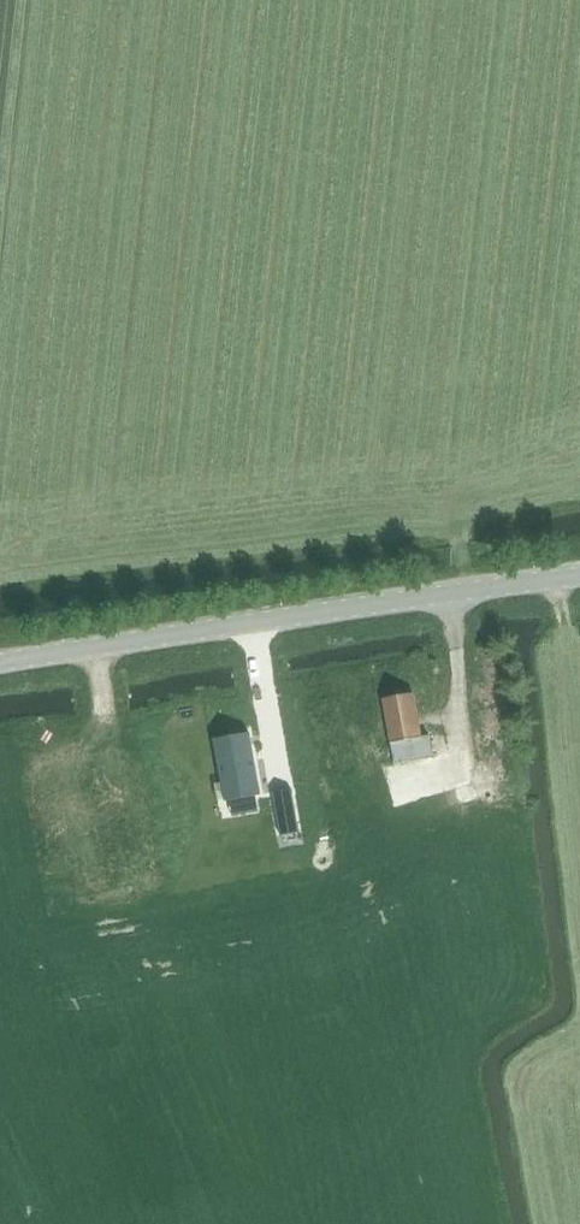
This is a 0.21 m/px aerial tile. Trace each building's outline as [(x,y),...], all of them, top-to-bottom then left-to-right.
[(400,724),(389,726),(397,762),(434,756),(450,753),(461,752),(453,715),(437,718),(433,697),(396,704),(400,724)] [(250,732),(215,739),(227,800),(261,794),(250,732)] [(290,796),(273,801),(288,857),(305,852),(290,796)] [(468,1034),(473,1016),(460,1012),(455,1030),(468,1034)]
